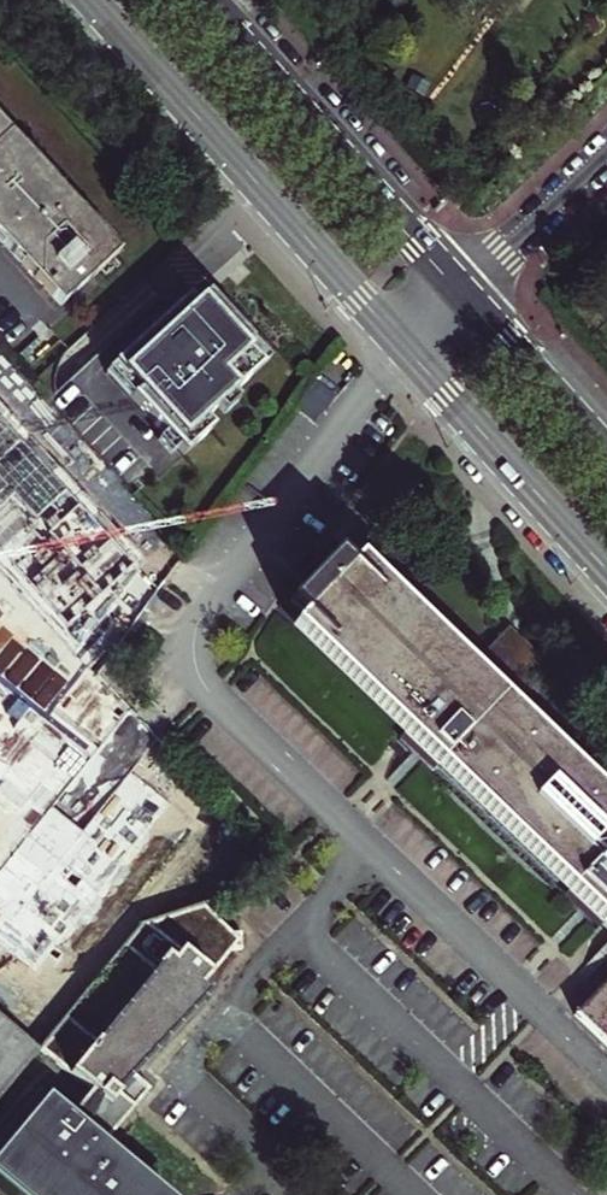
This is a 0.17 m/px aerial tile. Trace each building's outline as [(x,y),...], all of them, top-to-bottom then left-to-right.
[(56,308),(117,254),(0,128),(0,246),(56,308)] [(248,346),(195,290),(103,375),(181,459),(209,433),(201,424),(258,370),(241,352),(248,346)] [(606,935),(606,802),(353,562),(342,574),(329,561),(282,610),(294,623),(286,632),(606,935)] [(228,936),(197,912),(139,932),(37,1054),(42,1058),(89,1098),(68,1124),(61,1132),(85,1151),(91,1143),(97,1136),(107,1144),(145,1095),(131,1083),(209,998),(200,991),(230,954),(240,954),(239,936),(228,936)] [(571,1017),(606,1050),(606,979),(571,1017)] [(42,1058),(37,1054),(0,1023),(0,1106),(42,1058)] [(38,1100),(0,1146),(0,1171),(29,1194),(155,1194),(91,1143),(85,1151),(61,1132),(68,1124),(38,1100)]
